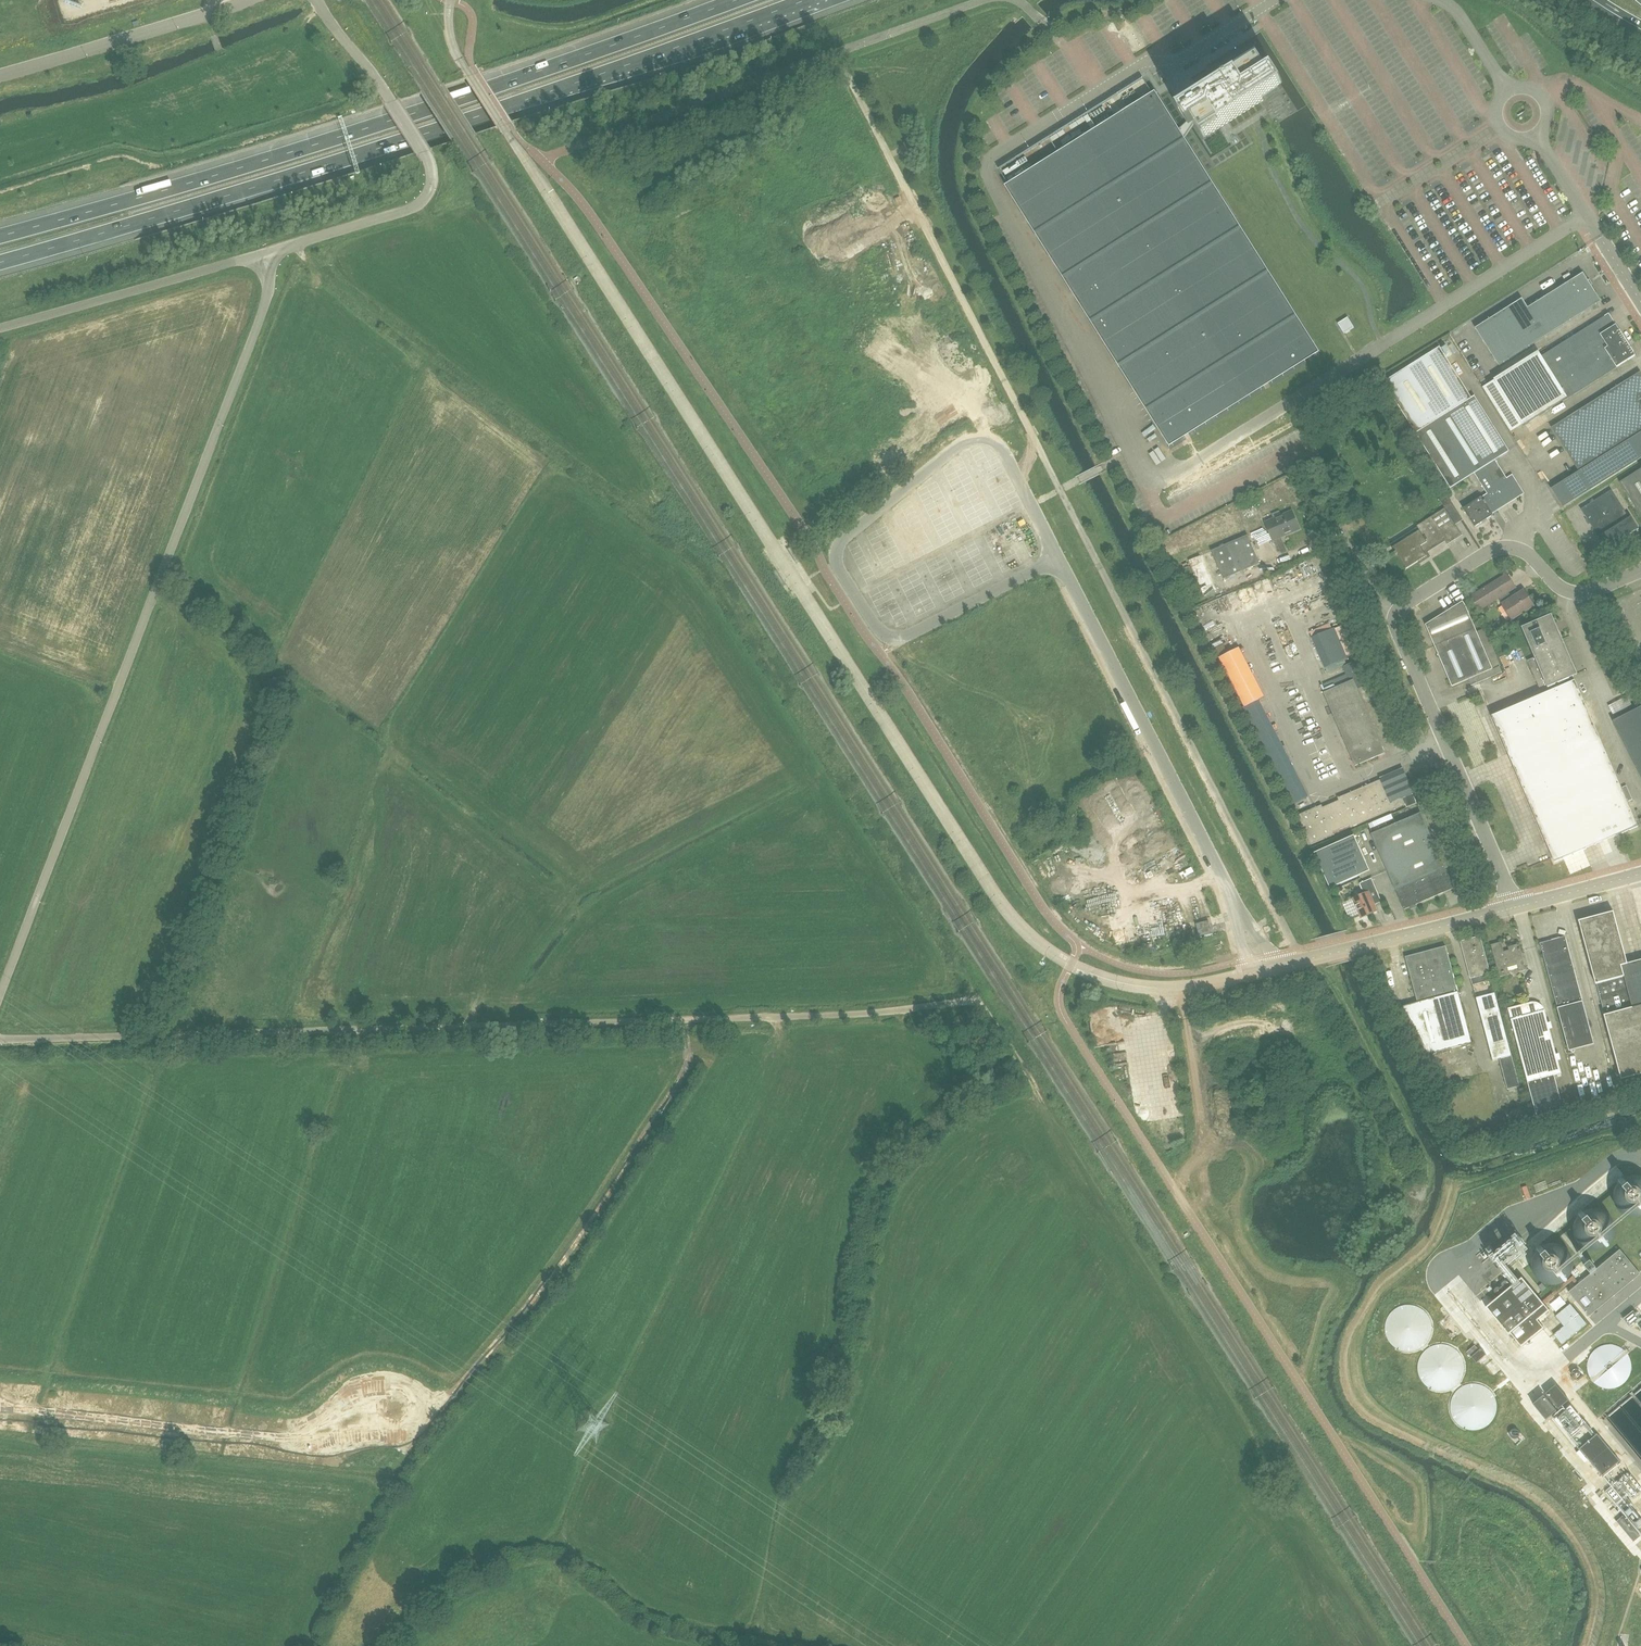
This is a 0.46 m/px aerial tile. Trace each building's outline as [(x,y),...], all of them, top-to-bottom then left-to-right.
[(1261,62),(1201,99),(1198,94),(1197,94),(1197,95),(1184,104),(1184,103),(1183,104),(1186,109),(1181,112),(1187,122),(1190,127),(1190,128),(1196,124),(1205,139),(1206,138),(1205,137),(1221,127),(1221,128),(1222,128),(1222,127),(1263,101),(1263,102),(1264,101),(1264,100),(1278,91),(1279,92),(1285,88),(1276,73),(1270,76),(1261,62)] [(906,64),(878,74),(881,82),(909,72),(906,64)] [(1177,132),(1143,79),(999,169),(1036,228),(1169,439),(1313,348),(1180,137),(1190,127),(1187,122),(1177,132)] [(909,154),(915,151),(909,140),(903,143),(909,154)] [(1499,366),(1601,302),(1583,273),(1528,308),(1522,299),(1476,328),(1499,366)] [(1523,426),(1635,356),(1609,314),(1542,357),(1539,351),(1494,379),(1523,426)] [(1348,317),(1338,324),(1344,333),(1354,327),(1348,317)] [(1509,451),(1475,396),(1472,398),(1440,347),(1384,382),(1451,488),(1475,473),(1487,494),(1463,509),(1475,527),(1493,515),(1489,508),(1494,504),(1497,509),(1522,492),(1515,480),(1510,483),(1495,460),(1509,451)] [(1640,371),(1552,428),(1579,471),(1551,489),(1563,507),(1640,458),(1640,372),(1640,371)] [(1640,516),(1640,469),(1620,482),(1640,516)] [(1612,490),(1581,509),(1604,546),(1620,537),(1621,539),(1639,528),(1631,517),(1629,518),(1612,490)] [(1462,535),(1455,524),(1463,520),(1448,496),(1440,500),(1445,508),(1416,526),(1419,531),(1393,547),(1396,552),(1395,553),(1396,555),(1397,554),(1406,569),(1427,556),(1424,551),(1444,539),(1448,544),(1462,535)] [(1292,512),(1283,516),(1280,511),(1272,514),(1275,519),(1266,523),(1273,540),(1299,529),(1292,512)] [(1260,563),(1248,535),(1211,551),(1223,579),(1260,563)] [(1590,544),(1586,547),(1590,553),(1594,550),(1590,544)] [(1507,574),(1470,597),(1479,610),(1499,598),(1512,619),(1534,606),(1524,590),(1512,598),(1509,592),(1516,588),(1507,574)] [(1463,601),(1426,625),(1452,686),(1493,669),(1466,606),(1463,601)] [(1557,632),(1553,624),(1551,625),(1548,618),(1523,629),(1535,657),(1528,660),(1541,690),(1573,676),(1555,633),(1557,632)] [(1312,638),(1325,667),(1347,658),(1335,628),(1312,638)] [(1350,681),(1324,692),(1355,766),(1385,753),(1358,689),(1367,685),(1357,661),(1344,667),(1350,681)] [(1492,716),(1555,862),(1638,826),(1575,680),(1492,716)] [(1613,721),(1640,776),(1640,707),(1613,721)] [(1322,805),(1298,815),(1311,844),(1335,834),(1334,832),(1350,825),(1351,827),(1405,804),(1402,797),(1412,792),(1413,793),(1403,769),(1402,769),(1403,770),(1381,779),(1382,781),(1377,783),(1376,781),(1338,798),(1339,800),(1323,807),(1322,805)] [(1396,890),(1445,868),(1421,812),(1371,834),(1396,890)] [(1354,835),(1315,853),(1330,888),(1361,875),(1359,872),(1363,862),(1366,861),(1354,835)] [(1445,868),(1396,890),(1404,910),(1454,888),(1445,868)] [(1364,893),(1353,898),(1361,918),(1377,911),(1370,894),(1377,891),(1372,878),(1360,883),(1364,893)] [(1628,964),(1614,912),(1579,921),(1596,984),(1597,984),(1605,1015),(1604,1015),(1622,1079),(1640,1074),(1640,960),(1628,964)] [(1212,933),(1209,920),(1196,924),(1199,936),(1212,933)] [(1491,979),(1490,973),(1480,936),(1461,941),(1471,978),(1478,976),(1480,982),(1491,979)] [(1566,938),(1541,945),(1569,1051),(1594,1044),(1566,938)] [(198,940),(195,948),(200,950),(204,942),(198,940)] [(1501,942),(1491,945),(1498,970),(1500,977),(1509,974),(1508,967),(1517,965),(1519,972),(1526,970),(1524,963),(1519,944),(1508,947),(1509,950),(1504,951),(1501,942)] [(1428,1054),(1472,1043),(1458,991),(1446,946),(1406,957),(1418,1002),(1402,1006),(1428,1054)] [(1520,1086),(1506,1034),(1495,992),(1476,997),(1481,1015),(1483,1015),(1484,1018),(1482,1019),(1493,1061),(1499,1059),(1507,1090),(1520,1086)] [(1561,1073),(1545,1010),(1544,1009),(1544,1008),(1543,1007),(1542,1005),(1541,1004),(1539,1003),(1538,1003),(1536,1002),(1534,1002),(1533,1002),(1531,1002),(1508,1008),(1537,1116),(1564,1109),(1554,1075),(1561,1073)] [(1640,1210),(1640,1182),(1637,1181),(1631,1181),(1625,1184),(1621,1189),(1620,1195),(1621,1201),(1624,1207),(1630,1210),(1636,1211),(1640,1210)] [(1595,1245),(1601,1243),(1606,1240),(1609,1236),(1610,1231),(1609,1225),(1607,1221),(1602,1216),(1597,1214),(1590,1215),(1585,1218),(1581,1223),(1580,1229),(1581,1235),(1584,1240),(1589,1244),(1595,1245)] [(1553,1279),(1559,1278),(1564,1274),(1567,1270),(1568,1265),(1567,1260),(1565,1255),(1560,1251),(1554,1249),(1548,1249),(1543,1252),(1539,1257),(1537,1263),(1538,1269),(1542,1275),(1547,1278),(1553,1279)] [(1591,1274),(1579,1283),(1569,1292),(1589,1317),(1640,1274),(1620,1250),(1597,1269),(1592,1262),(1585,1267),(1591,1274)] [(1549,1309),(1545,1305),(1522,1278),(1486,1307),(1509,1335),(1510,1333),(1521,1346),(1543,1328),(1536,1320),(1549,1309)] [(1554,1334),(1562,1344),(1587,1324),(1571,1303),(1556,1316),(1564,1326),(1554,1334)] [(1385,1326),(1386,1333),(1388,1340),(1393,1346),(1399,1349),(1406,1351),(1414,1351),(1420,1348),(1426,1343),(1430,1336),(1432,1329),(1431,1321),(1427,1314),(1422,1309),(1415,1306),(1408,1305),(1402,1306),(1395,1309),(1390,1314),(1387,1320),(1385,1326)] [(1417,1365),(1418,1372),(1420,1379),(1425,1384),(1431,1388),(1438,1390),(1446,1389),(1452,1387),(1458,1382),(1462,1375),(1464,1368),(1463,1360),(1459,1353),(1454,1348),(1447,1345),(1440,1344),(1433,1345),(1427,1348),(1422,1352),(1419,1358),(1417,1365)] [(1467,1351),(1471,1356),(1479,1350),(1475,1345),(1467,1351)] [(1481,1348),(1479,1350),(1471,1356),(1476,1362),(1486,1354),(1481,1348)] [(1450,1405),(1451,1412),(1453,1418),(1458,1424),(1464,1428),(1471,1430),(1478,1429),(1485,1426),(1491,1421),(1495,1415),(1497,1407),(1495,1399),(1492,1393),(1486,1387),(1480,1384),(1473,1383),(1466,1384),(1460,1387),(1455,1392),(1452,1398),(1450,1405)] [(1546,1393),(1559,1409),(1569,1400),(1556,1384),(1546,1393)] [(1534,1405),(1547,1420),(1557,1411),(1544,1396),(1534,1405)] [(1598,1434),(1580,1449),(1602,1476),(1620,1461),(1598,1434)]
